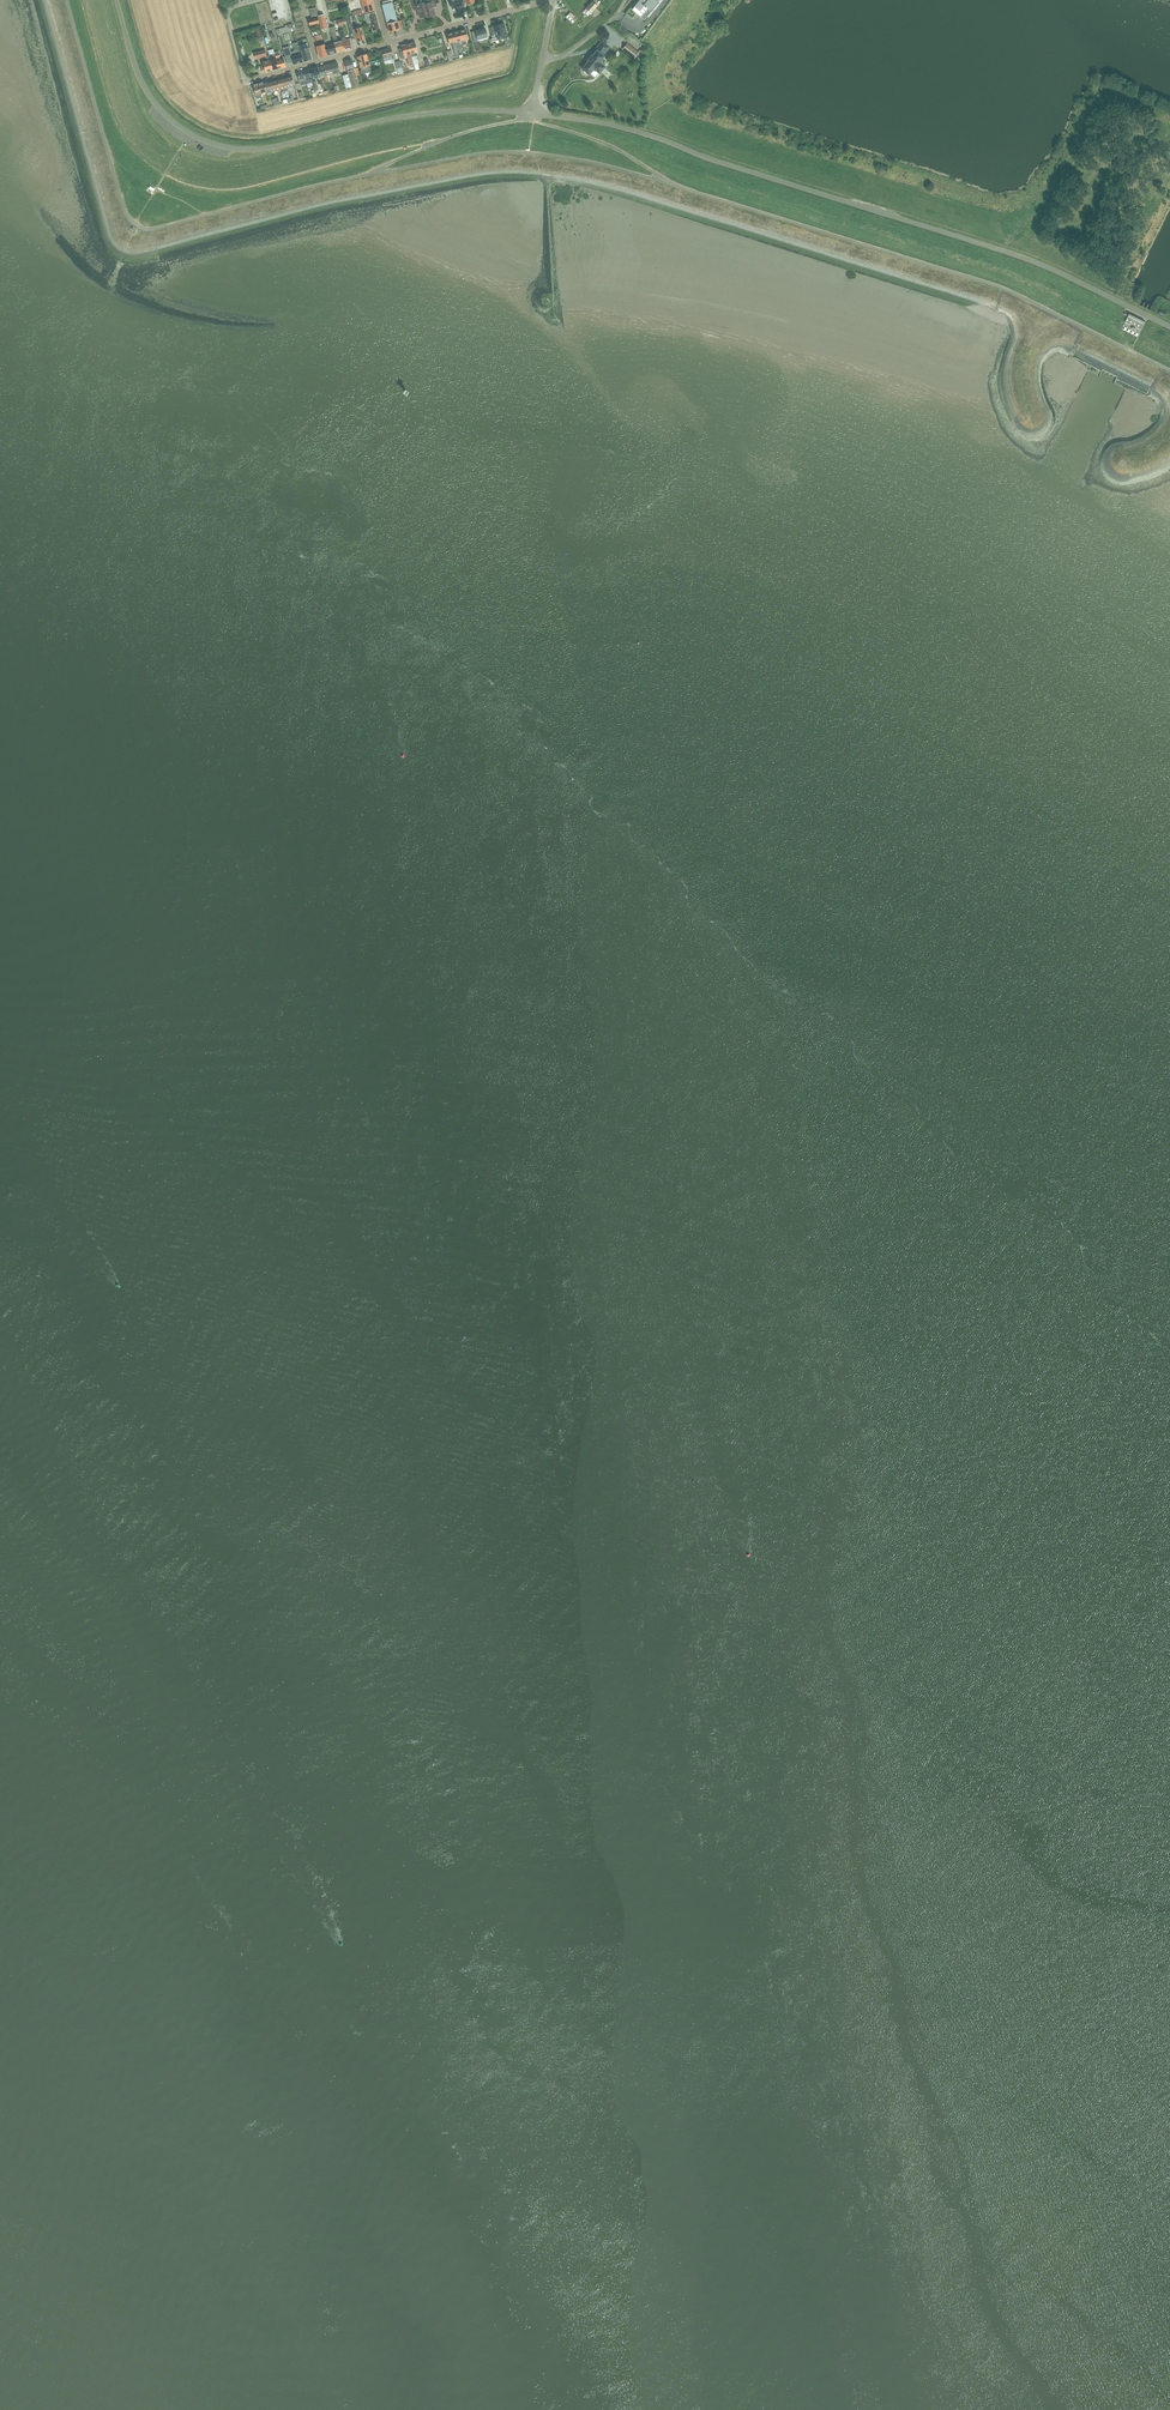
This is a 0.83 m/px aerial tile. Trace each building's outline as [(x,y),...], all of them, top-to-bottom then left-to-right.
[(372,2),(372,0),(361,0),(364,13),(374,10),(372,2)] [(413,7),(417,6),(420,17),(427,15),(427,17),(428,17),(423,0),(412,0),(413,7)] [(428,17),(435,15),(432,4),(439,2),(439,0),(423,0),(428,17)] [(452,9),(464,5),(462,0),(450,0),(452,9)] [(632,10),(634,11),(638,14),(639,15),(642,12),(645,14),(646,15),(645,15),(646,16),(654,7),(655,8),(660,3),(658,1),(659,0),(640,0),(633,9),(632,10)] [(591,13),(598,6),(592,1),(586,8),(591,13)] [(387,24),(397,21),(392,2),(382,5),(387,24)] [(374,12),(369,14),(365,15),(367,23),(371,22),(373,30),(379,29),(375,14),(374,14),(374,12)] [(324,14),(318,16),(319,21),(321,27),(321,30),(327,28),(326,25),(325,19),(324,14)] [(310,25),(319,23),(317,17),(308,19),(310,25)] [(397,21),(387,24),(389,31),(399,29),(403,28),(401,20),(397,21)] [(504,23),(492,26),(494,34),(491,35),(492,38),(490,39),(491,42),(494,41),(493,38),(496,37),(495,36),(500,35),(501,38),(508,36),(504,23)] [(344,51),(342,40),(338,42),(337,37),(333,26),(330,27),(334,43),(337,53),(344,51)] [(348,27),(350,34),(354,33),(356,41),(365,39),(362,27),(353,29),(352,26),(348,27)] [(474,42),(478,41),(478,40),(487,37),(485,28),(475,31),(471,32),(474,42)] [(462,40),(463,44),(463,47),(464,46),(464,49),(467,48),(465,43),(466,43),(465,39),(468,39),(466,29),(459,31),(462,40)] [(340,31),(339,31),(342,40),(344,51),(352,49),(349,38),(345,40),(345,38),(346,37),(343,30),(340,31)] [(462,40),(459,31),(453,32),(457,46),(463,44),(462,40)] [(459,54),(457,46),(453,32),(447,34),(449,44),(452,43),(455,55),(459,54)] [(584,69),(583,70),(583,71),(584,73),(585,73),(586,74),(587,73),(588,72),(589,73),(593,68),(598,73),(605,65),(599,61),(603,56),(601,55),(609,46),(603,41),(593,52),(594,53),(592,55),(593,55),(589,59),(590,60),(583,68),(584,69)] [(409,44),(414,65),(419,63),(417,56),(415,56),(414,52),(418,51),(415,42),(409,44)] [(334,43),(331,44),(325,45),(328,55),(337,53),(334,43)] [(628,43),(623,49),(634,58),(639,52),(628,43)] [(328,55),(325,45),(325,44),(316,46),(319,57),(328,55)] [(405,57),(404,55),(408,54),(408,56),(408,57),(410,66),(414,65),(409,44),(402,46),(402,48),(399,49),(401,58),(405,57)] [(304,61),(312,59),(309,47),(301,49),(304,61)] [(382,51),(381,51),(382,58),(383,62),(394,59),(391,48),(382,51)] [(256,59),(265,56),(266,61),(263,62),(265,72),(273,70),(270,60),(269,55),(266,56),(265,50),(254,53),(256,59)] [(291,52),(285,54),(287,63),(293,62),(294,64),(303,62),(300,50),(299,50),(291,52)] [(276,58),(278,68),(279,68),(286,66),(284,59),(280,60),(279,57),(280,57),(279,53),(275,54),(276,58)] [(276,58),(275,54),(275,55),(275,54),(269,55),(270,60),(273,70),(278,68),(276,58)] [(361,70),(370,68),(366,54),(360,56),(358,57),(361,70)] [(356,77),(356,73),(354,69),(351,59),(345,61),(348,71),(349,74),(352,86),(352,87),(359,85),(356,77)] [(337,62),(330,64),(333,74),(340,72),(337,62)] [(335,81),(330,64),(324,66),(328,80),(327,76),(330,75),(332,82),(335,81)] [(324,66),(317,67),(320,79),(322,78),(322,77),(324,77),(325,81),(328,80),(324,66)] [(320,79),(317,67),(311,69),(314,79),(319,78),(319,79),(320,79)] [(304,71),(307,84),(312,82),(311,79),(312,79),(310,70),(304,71)] [(307,84),(304,71),(297,73),(300,83),(301,82),(301,85),(307,84)] [(349,74),(343,76),(346,88),(352,86),(349,74)] [(292,77),(285,79),(287,88),(288,90),(295,89),(295,86),(292,77)] [(278,80),(280,89),(287,88),(285,79),(278,80)] [(278,80),(271,82),(274,91),(280,89),(278,80)] [(258,83),(261,93),(266,92),(266,93),(267,93),(264,84),(264,82),(258,83)] [(264,84),(267,93),(274,91),(271,82),(264,84)] [(258,83),(253,85),(256,95),(257,99),(262,98),(261,93),(258,83)] [(1139,334),(1145,322),(1129,314),(1121,330),(1138,338),(1140,335),(1141,335),(1141,334),(1139,334)]
